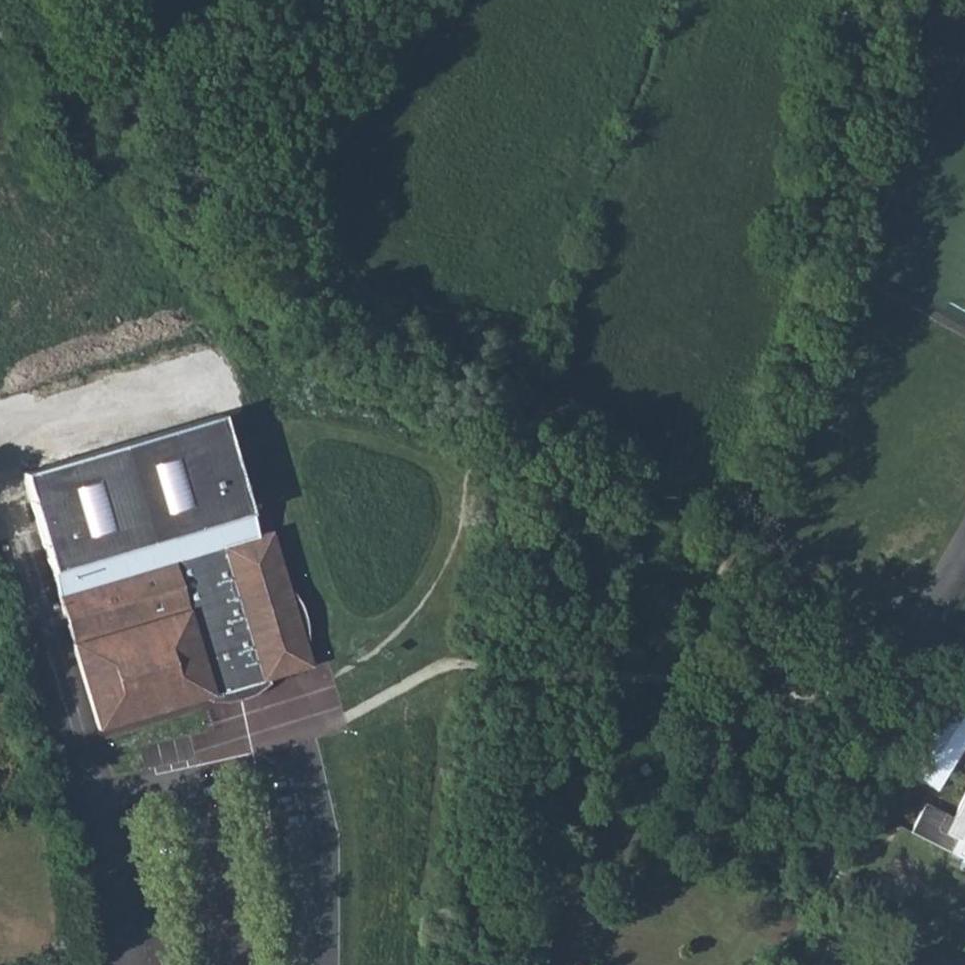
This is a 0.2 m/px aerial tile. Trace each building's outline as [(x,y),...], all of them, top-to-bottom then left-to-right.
[(24,475),(95,730),(205,699),(206,702),(219,703),(231,703),(244,700),(264,690),(268,682),(308,671),(302,647),(305,645),(305,621),(300,608),(291,594),(287,595),(271,535),(256,539),(222,418),(24,475)] [(455,494),(463,495),(464,487),(456,485),(455,494)] [(964,746),(964,715),(956,709),(941,731),(964,746)] [(949,830),(907,810),(896,833),(964,867),(964,798),(949,830)] [(880,964),(910,964),(886,953),(880,964)]
